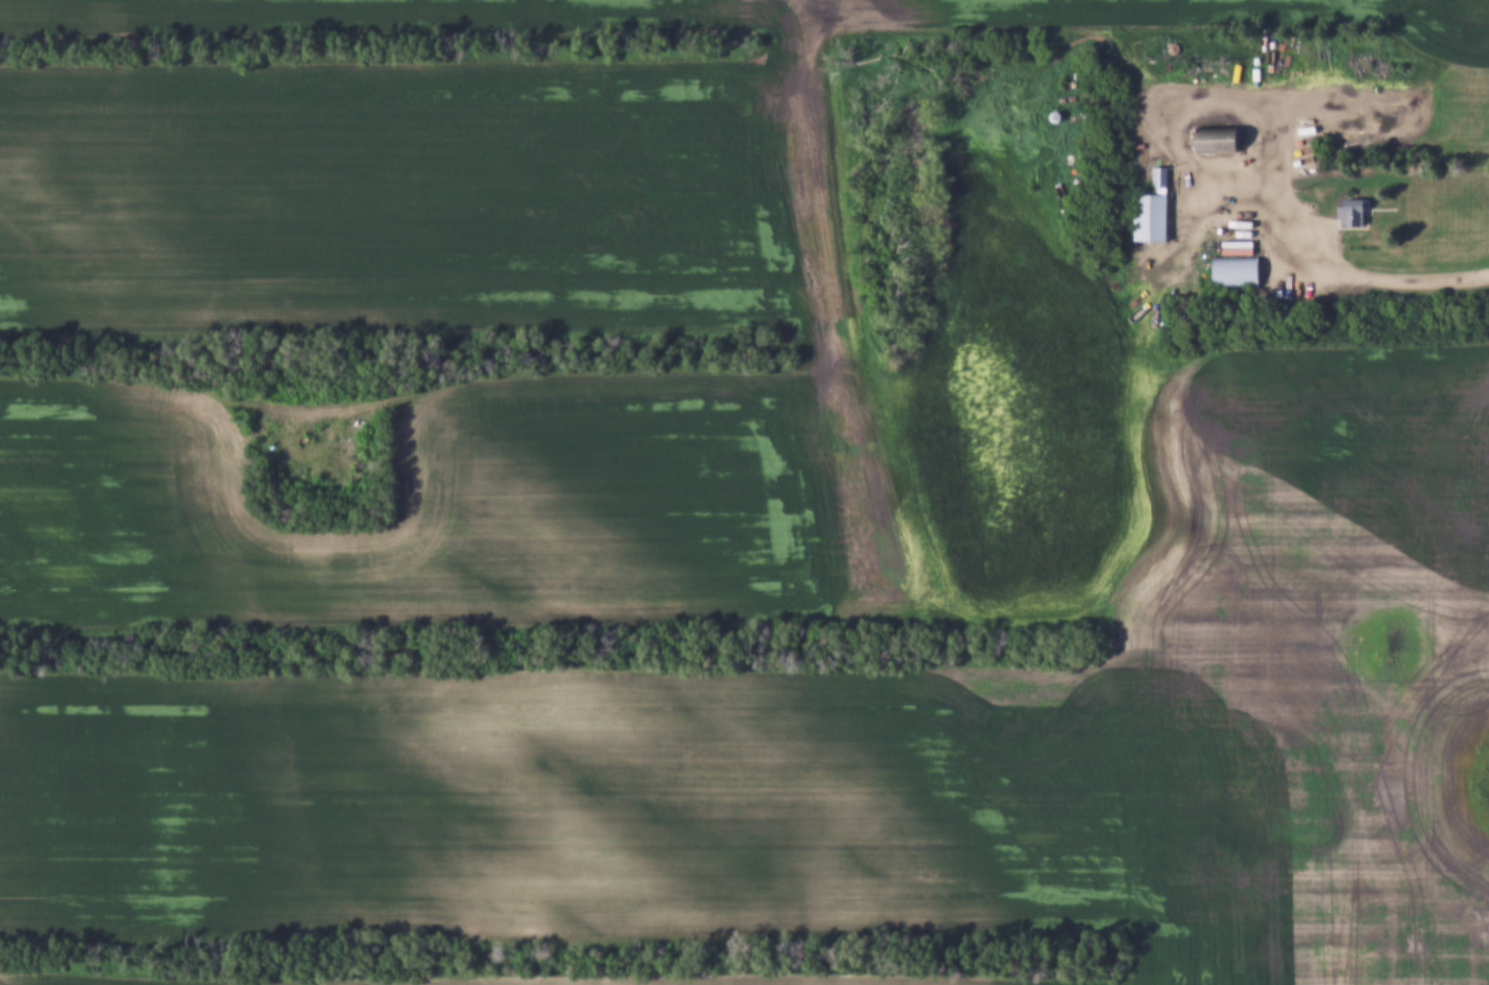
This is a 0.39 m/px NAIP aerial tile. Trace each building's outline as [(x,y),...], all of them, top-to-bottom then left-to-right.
[(1197,155),(1240,155),(1240,138),(1197,138),(1197,155)] [(1168,169),(1154,169),(1154,196),(1135,196),(1135,243),(1168,243),(1168,169)] [(1339,207),(1339,227),(1364,227),(1364,207),(1339,207)] [(1214,290),(1260,290),(1260,260),(1214,260),(1214,290)]
